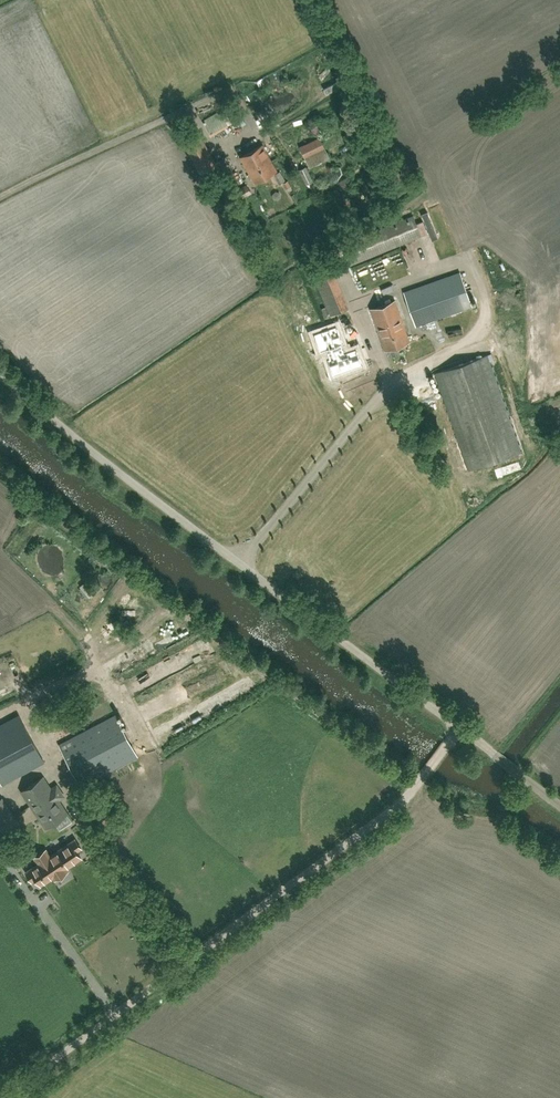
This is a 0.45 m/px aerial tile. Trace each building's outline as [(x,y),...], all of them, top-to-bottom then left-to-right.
[(228,123),(222,112),(204,122),(210,133),(228,123)] [(310,167),(330,158),(321,138),(301,147),(310,167)] [(256,182),(277,170),(263,145),(242,157),(256,182)] [(313,182),(306,167),(299,170),(306,185),(313,182)] [(280,170),(274,174),(280,183),(285,180),(280,170)] [(231,193),(236,202),(252,193),(247,183),(243,186),(243,187),(231,193)] [(235,203),(228,207),(231,213),(239,209),(235,203)] [(343,245),(351,265),(422,235),(414,215),(343,245)] [(364,296),(412,278),(403,255),(356,273),(364,296)] [(310,265),(332,319),(349,312),(327,258),(310,265)] [(417,326),(473,306),(461,272),(405,292),(417,326)] [(386,350),(411,342),(396,301),(372,309),(386,350)] [(326,350),(329,358),(327,358),(333,376),(363,365),(356,348),(344,352),(341,344),(343,344),(337,325),(313,333),(320,352),(326,350)] [(488,355),(436,374),(470,470),(522,452),(488,355)] [(44,714),(64,753),(82,786),(138,757),(101,684),(44,714)] [(224,701),(232,698),(229,692),(221,695),(224,701)] [(21,713),(0,724),(0,775),(4,783),(47,760),(21,713)] [(69,813),(60,799),(64,796),(63,794),(56,784),(52,787),(44,777),(22,792),(47,828),(69,813)] [(0,800),(0,835),(1,836),(20,823),(2,798),(0,800)] [(40,885),(53,876),(55,879),(67,871),(65,868),(81,858),(76,851),(81,848),(75,839),(50,856),(45,849),(34,857),(38,863),(25,872),(31,881),(36,878),(40,885)]
